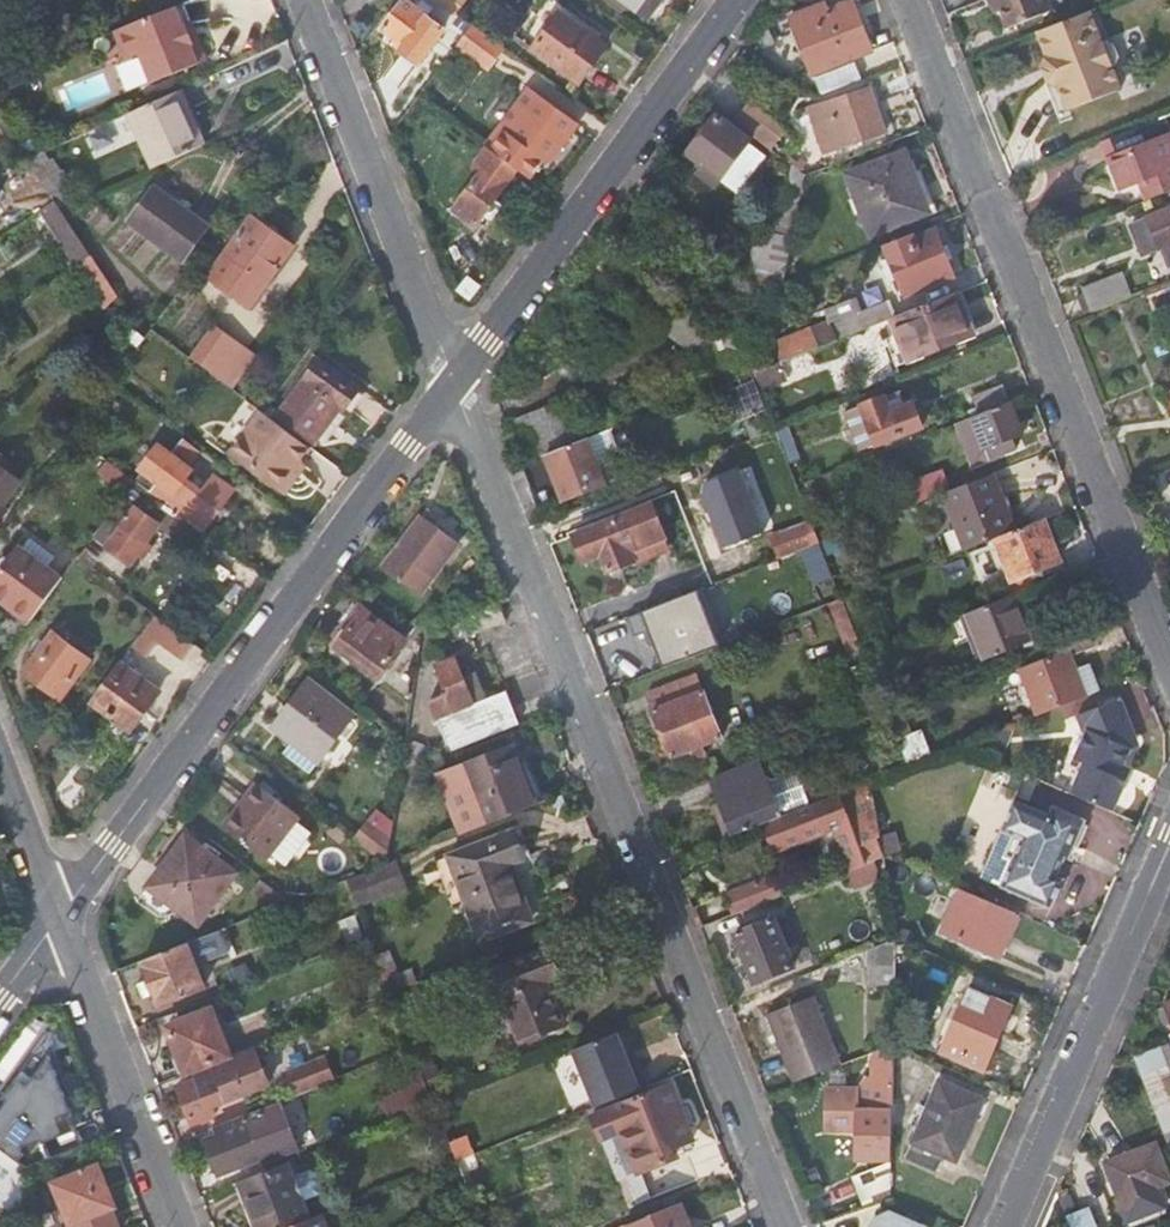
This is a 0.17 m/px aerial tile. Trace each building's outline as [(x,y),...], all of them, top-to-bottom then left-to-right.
[(408,0),(406,0),(382,31),(409,49),(407,55),(420,64),(446,28),(408,0)] [(458,13),(468,0),(441,0),(458,13)] [(550,0),(547,0),(518,38),(579,84),(603,52),(575,32),(580,23),(550,0)] [(620,13),(628,3),(650,18),(663,0),(602,0),(620,13)] [(1011,27),(1052,11),(1048,0),(999,0),(1011,27)] [(813,74),(872,49),(852,1),(826,11),(822,3),(790,18),(813,74)] [(184,4),(177,7),(184,26),(186,25),(193,42),(201,46),(184,4)] [(184,26),(177,7),(116,30),(125,54),(133,57),(141,54),(152,83),(207,61),(201,46),(193,42),(186,25),(184,26)] [(1114,44),(1105,40),(1102,41),(1090,12),(1037,33),(1047,59),(1045,59),(1041,67),(1047,82),(1055,86),(1058,85),(1068,111),(1121,90),(1112,67),(1115,66),(1119,57),(1114,44)] [(472,23),(457,44),(488,67),(504,46),(472,23)] [(775,43),(768,27),(755,32),(762,49),(775,43)] [(813,80),(820,97),(863,80),(856,63),(813,80)] [(1068,111),(1058,85),(1055,86),(1047,82),(1044,84),(1060,124),(1071,120),(1068,111)] [(832,122),(843,149),(886,133),(868,84),(824,102),(832,122)] [(488,148),(516,169),(532,148),(550,160),(575,125),(527,89),(502,125),(503,126),(488,148)] [(129,114),(155,168),(168,163),(207,146),(181,91),(129,114)] [(749,142),(754,136),(720,111),(689,153),(703,164),(696,174),(717,189),(721,182),(749,142)] [(124,142),(138,134),(127,114),(113,121),(124,142)] [(771,115),(755,137),(772,150),(788,129),(771,115)] [(1167,116),(1137,128),(1104,140),(1123,187),(1144,180),(1150,196),(1169,188),(1169,124),(1167,116)] [(843,149),(832,122),(816,137),(798,144),(801,157),(807,162),(811,172),(823,168),(820,160),(843,149)] [(749,142),(721,182),(737,195),(766,156),(749,142)] [(498,197),(518,170),(516,169),(488,148),(487,147),(474,164),(482,170),(453,210),(476,227),(486,213),(492,217),(504,202),(498,197)] [(870,236),(932,212),(906,150),(846,174),(870,236)] [(45,152),(29,159),(39,174),(54,196),(68,187),(66,178),(67,174),(64,169),(62,170),(54,158),(50,160),(45,152)] [(801,157),(793,165),(801,171),(807,162),(801,157)] [(765,207),(761,232),(793,233),(806,174),(801,171),(793,165),(781,211),(765,207)] [(54,196),(39,174),(12,191),(29,217),(47,206),(56,200),(54,196)] [(210,226),(157,186),(131,221),(184,260),(210,226)] [(47,206),(83,262),(93,255),(63,210),(56,200),(47,206)] [(1169,265),(1169,208),(1146,218),(1157,249),(1163,246),(1169,265)] [(248,221),(237,214),(222,234),(197,269),(251,307),(295,246),(252,216),(248,221)] [(1157,249),(1146,218),(1131,224),(1144,255),(1157,249)] [(917,239),(915,234),(886,245),(907,297),(957,277),(937,230),(917,239)] [(793,233),(761,232),(756,232),(746,269),(785,270),(793,233)] [(76,266),(105,311),(120,296),(93,255),(83,262),(76,266)] [(1081,286),(1091,310),(1131,295),(1121,271),(1081,286)] [(972,334),(957,294),(894,318),(891,319),(907,359),(972,334)] [(826,309),(830,323),(864,310),(859,297),(826,309)] [(864,310),(830,323),(837,340),(891,319),(894,318),(887,301),(864,310)] [(679,302),(658,328),(730,382),(754,373),(764,368),(710,326),(679,302)] [(720,313),(710,326),(764,368),(768,350),(720,313)] [(213,322),(188,355),(231,386),(255,352),(213,322)] [(777,343),(784,361),(806,352),(837,340),(830,323),(777,343)] [(105,377),(112,383),(113,382),(145,338),(137,332),(117,361),(105,377)] [(756,377),(761,391),(813,371),(806,352),(784,361),(764,368),(754,373),(756,377)] [(362,384),(322,355),(279,413),(316,439),(343,405),(345,407),(362,384)] [(719,399),(725,412),(739,407),(738,403),(763,394),(761,391),(756,377),(731,387),(734,393),(719,399)] [(966,399),(974,416),(1009,402),(1001,384),(966,399)] [(763,394),(738,403),(739,407),(750,439),(776,429),(763,394)] [(529,413),(545,454),(586,438),(569,397),(529,413)] [(886,397),(862,405),(877,444),(922,427),(913,401),(891,410),(886,397)] [(1021,435),(1009,402),(974,416),(955,423),(971,466),(991,459),(1017,449),(1013,438),(1021,435)] [(90,412),(81,425),(90,433),(100,420),(90,412)] [(298,471),(314,448),(267,413),(238,454),(290,492),(303,475),(298,471)] [(529,413),(505,422),(507,426),(521,463),(545,454),(529,413)] [(610,429),(586,439),(598,467),(612,462),(622,459),(610,429)] [(171,456),(184,439),(186,437),(178,431),(177,430),(162,450),(171,456)] [(586,439),(586,438),(545,454),(562,497),(617,476),(612,462),(598,467),(586,439)] [(199,450),(184,439),(171,456),(167,462),(174,467),(178,462),(187,468),(199,450)] [(7,510),(2,505),(23,483),(5,458),(0,464),(0,517),(7,510)] [(105,477),(125,492),(132,483),(112,468),(105,477)] [(724,547),(764,531),(739,469),(705,483),(703,494),(724,547)] [(943,493),(965,548),(993,538),(1015,530),(992,473),(943,493)] [(152,492),(206,531),(237,490),(216,474),(205,491),(187,475),(176,491),(160,480),(152,492)] [(874,501),(880,518),(935,496),(927,474),(897,486),(899,491),(874,501)] [(200,555),(214,537),(206,531),(152,492),(135,479),(132,483),(125,492),(94,536),(133,563),(161,525),(200,555)] [(654,561),(652,554),(669,549),(666,540),(666,537),(653,504),(574,535),(584,560),(600,554),(607,572),(638,560),(640,567),(654,561)] [(382,566),(421,595),(459,542),(421,514),(382,566)] [(772,534),(781,557),(820,542),(810,518),(772,534)] [(1060,563),(1042,518),(1015,530),(993,538),(1016,595),(1028,591),(1048,583),(1042,569),(1060,563)] [(33,620),(63,577),(49,567),(56,557),(30,538),(23,548),(19,545),(10,560),(4,556),(0,561),(0,596),(33,620)] [(106,551),(91,540),(78,557),(94,569),(106,551)] [(718,645),(696,590),(626,617),(633,635),(648,629),(662,666),(718,645)] [(1036,613),(1028,591),(1016,595),(969,614),(986,655),(1031,638),(1024,619),(1036,613)] [(345,629),(334,644),(379,677),(406,638),(358,603),(340,626),(345,629)] [(186,661),(197,646),(158,616),(135,647),(149,657),(160,642),(186,661)] [(92,659),(54,630),(24,672),(63,700),(92,659)] [(1031,698),(1038,716),(1100,692),(1088,665),(1077,669),(1070,649),(1096,638),(1093,630),(1060,642),(1063,650),(1020,669),(1025,683),(1006,691),(1011,705),(1031,698)] [(476,702),(466,677),(458,657),(437,664),(443,683),(434,686),(438,696),(429,700),(445,742),(426,750),(406,741),(402,769),(424,760),(521,722),(507,690),(488,698),(476,702)] [(161,691),(121,662),(91,702),(132,730),(161,691)] [(697,672),(648,691),(673,757),(723,738),(697,672)] [(478,673),(466,677),(476,702),(488,698),(478,673)] [(313,771),(320,761),(355,714),(307,679),(273,726),(301,747),(294,757),(313,771)] [(1125,705),(1121,694),(1084,709),(1092,729),(1083,733),(1076,755),(1085,759),(1072,789),(1113,807),(1127,777),(1119,773),(1123,763),(1135,738),(1123,706),(1125,705)] [(911,732),(900,705),(885,711),(907,768),(933,757),(922,729),(911,732)] [(1125,705),(1123,706),(1135,738),(1138,736),(1125,705)] [(1084,709),(1076,713),(1083,733),(1092,729),(1084,709)] [(437,774),(460,835),(539,804),(515,744),(437,774)] [(730,832),(732,836),(762,824),(772,821),(781,817),(780,815),(766,779),(759,760),(713,778),(724,807),(718,816),(723,831),(730,832)] [(1123,763),(1119,773),(1127,777),(1132,766),(1123,763)] [(797,769),(766,779),(780,815),(810,803),(797,769)] [(224,825),(268,857),(273,850),(287,861),(311,829),(296,818),(300,813),(257,781),(224,825)] [(850,826),(865,865),(883,859),(881,852),(875,815),(870,782),(791,813),(781,817),(772,821),(783,852),(850,826)] [(1065,880),(1059,876),(1083,823),(1056,811),(1054,818),(1015,801),(1001,832),(1014,839),(1007,853),(1016,857),(1004,884),(1053,906),(1065,880)] [(368,819),(354,838),(386,864),(387,863),(391,837),(368,819)] [(774,855),(783,852),(772,821),(762,824),(774,855)] [(512,864),(526,859),(514,828),(448,854),(448,857),(465,899),(480,939),(533,918),(512,864)] [(238,872),(185,834),(146,886),(199,925),(238,872)] [(465,899),(448,857),(435,862),(452,904),(465,899)] [(403,886),(394,861),(387,863),(386,864),(382,865),(393,890),(403,886)] [(357,904),(393,890),(382,865),(347,879),(357,904)] [(731,916),(784,895),(776,872),(722,893),(731,916)] [(260,879),(251,893),(269,907),(288,899),(260,879)] [(1000,954),(1018,913),(961,887),(943,929),(1000,954)] [(355,940),(364,937),(355,915),(338,921),(347,943),(355,940)] [(796,967),(776,918),(735,934),(755,982),(796,967)] [(195,938),(203,960),(230,951),(223,928),(195,938)] [(371,981),(385,976),(369,935),(364,937),(355,940),(371,981)] [(863,1002),(895,1004),(896,937),(864,949),(863,1002)] [(205,986),(188,941),(142,959),(160,1004),(205,986)] [(491,1003),(502,998),(520,1042),(564,1025),(547,981),(559,977),(548,947),(479,973),(491,1003)] [(412,968),(385,976),(391,991),(418,981),(412,968)] [(943,1049),(984,1068),(1010,1007),(970,987),(943,1049)] [(767,1016),(793,1084),(844,1064),(816,995),(767,1016)] [(167,1034),(182,1073),(195,1067),(231,1054),(212,1008),(192,1016),(194,1023),(167,1034)] [(625,1055),(616,1033),(573,1050),(595,1106),(644,1087),(646,1086),(637,1061),(628,1064),(625,1055)] [(1137,1055),(1165,1130),(1169,1144),(1169,1042),(1137,1055)] [(893,1123),(894,1044),(873,1053),(872,1082),(867,1082),(858,1091),(828,1089),(826,1134),(855,1136),(870,1136),(871,1125),(893,1126),(893,1123)] [(266,1083),(252,1045),(231,1054),(195,1067),(199,1078),(179,1087),(195,1125),(215,1118),(211,1106),(266,1083)] [(628,1064),(637,1061),(633,1052),(625,1055),(628,1064)] [(61,1154),(91,1142),(81,1116),(70,1120),(68,1116),(73,1114),(67,1101),(74,1098),(57,1054),(50,1056),(49,1054),(46,1058),(14,1071),(16,1075),(1,1095),(6,1099),(0,1107),(0,1146),(30,1168),(47,1160),(41,1143),(54,1137),(61,1154)] [(291,1073),(298,1094),(336,1080),(327,1059),(291,1073)] [(433,1059),(422,1065),(424,1070),(435,1065),(433,1059)] [(435,1065),(424,1070),(431,1088),(433,1091),(445,1086),(437,1065),(435,1065)] [(942,1079),(907,1156),(936,1170),(943,1154),(958,1160),(984,1099),(942,1079)] [(383,1099),(391,1121),(436,1104),(426,1081),(383,1099)] [(693,1139),(671,1084),(647,1093),(644,1087),(595,1106),(590,1108),(601,1135),(621,1128),(638,1172),(674,1158),(670,1148),(693,1139)] [(285,1104),(278,1106),(219,1128),(222,1135),(207,1140),(219,1174),(264,1157),(265,1163),(301,1148),(285,1104)] [(468,1134),(450,1141),(457,1160),(474,1153),(468,1134)] [(1169,1180),(1169,1175),(1156,1140),(1106,1160),(1122,1199),(1169,1180)] [(0,1146),(0,1192),(23,1209),(30,1168),(0,1146)] [(111,1209),(118,1205),(100,1161),(53,1181),(71,1226),(118,1226),(111,1209)] [(288,1161),(239,1180),(257,1226),(285,1226),(310,1217),(294,1176),(288,1161)] [(892,1197),(892,1163),(850,1180),(861,1208),(892,1197)] [(312,1169),(294,1176),(304,1202),(322,1194),(325,1187),(319,1172),(312,1169)] [(23,1209),(0,1192),(0,1202),(22,1218),(23,1209)] [(682,1201),(622,1223),(624,1226),(692,1226),(682,1201)] [(1065,1214),(1070,1226),(1100,1226),(1091,1204),(1065,1214)] [(322,1212),(310,1217),(285,1226),(328,1226),(322,1212)] [(891,1213),(877,1220),(874,1226),(920,1226),(891,1213)]
